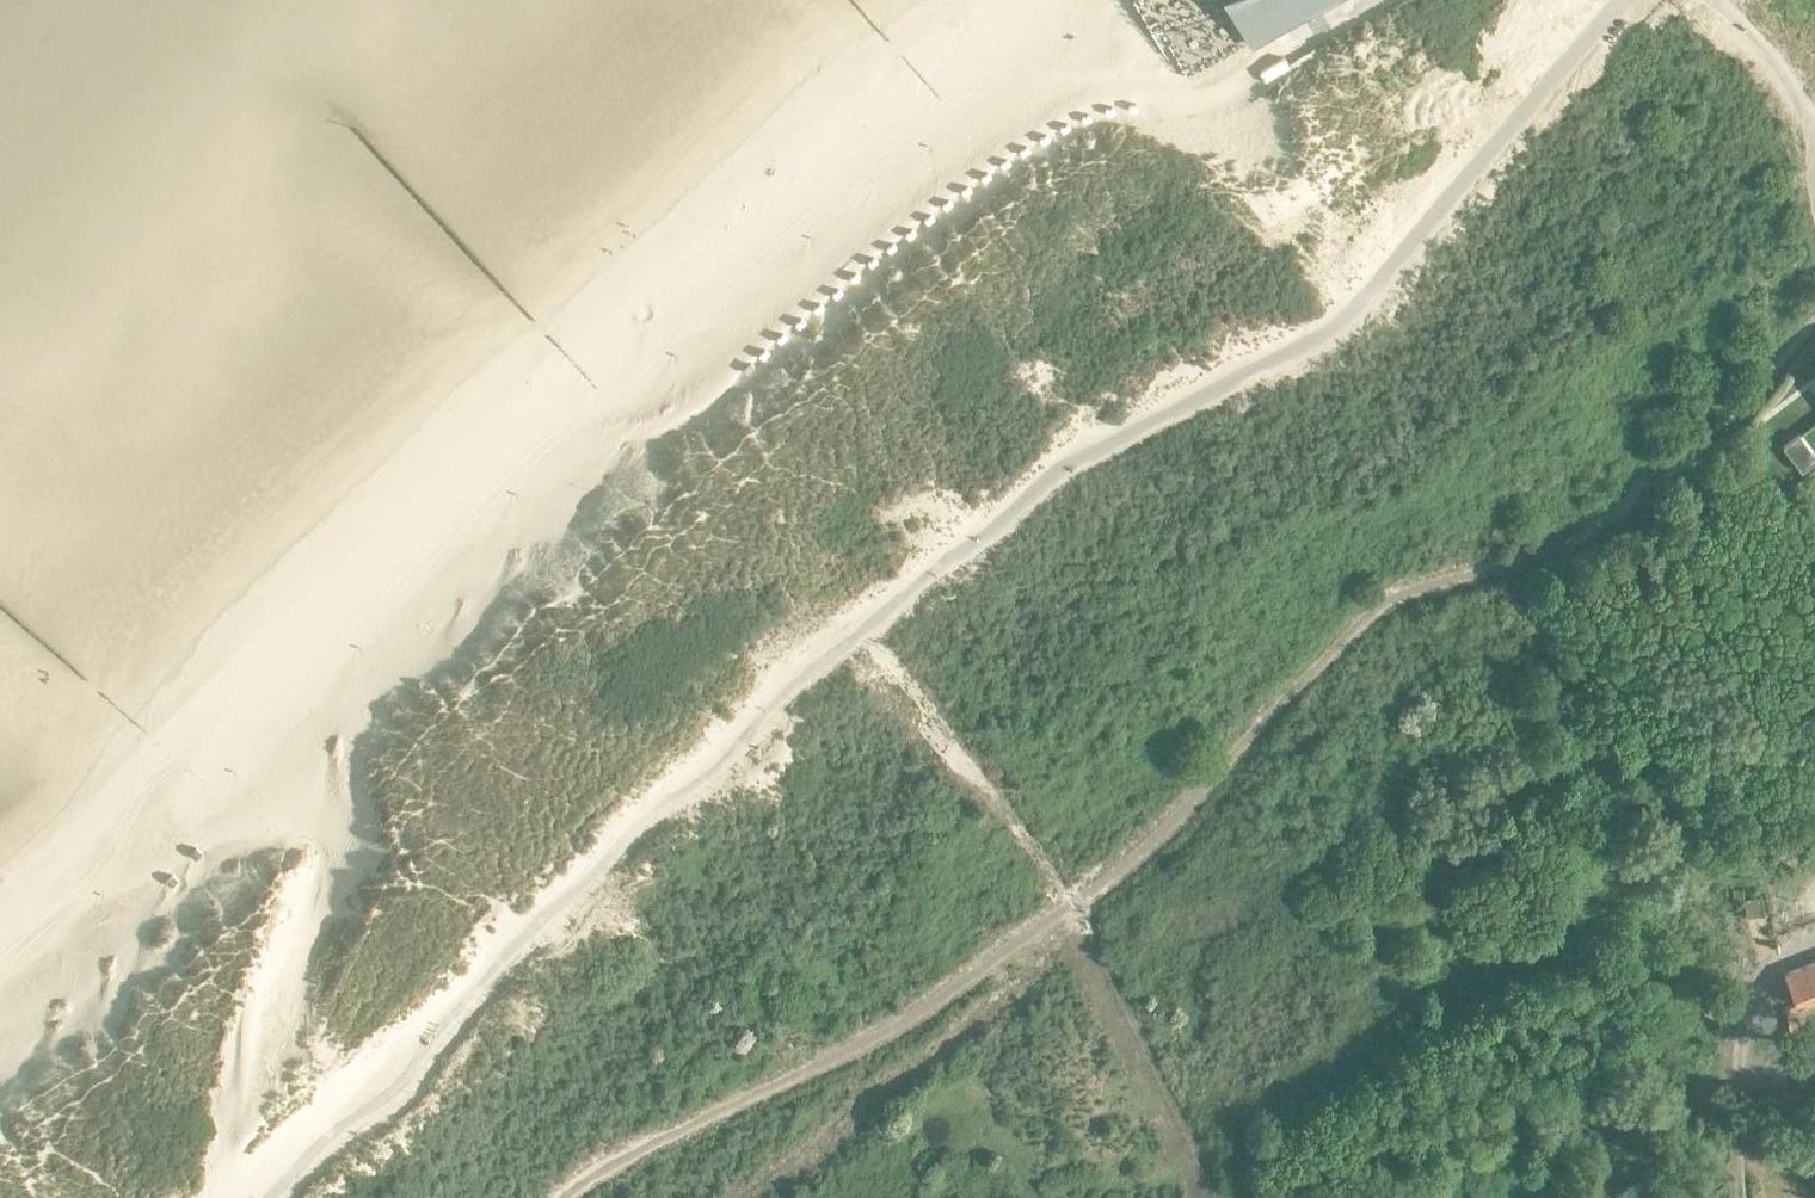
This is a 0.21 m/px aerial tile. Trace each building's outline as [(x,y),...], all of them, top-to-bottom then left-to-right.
[(1252,44),(1331,0),(1228,0),(1252,44)] [(1783,447),(1802,472),(1814,462),(1814,456),(1799,435),(1783,447)] [(1784,974),(1793,998),(1796,1007),(1814,999),(1814,963),(1784,974)] [(1674,1169),(1663,1149),(1574,1197),(1629,1197),(1647,1188),(1646,1185),(1674,1169)]
